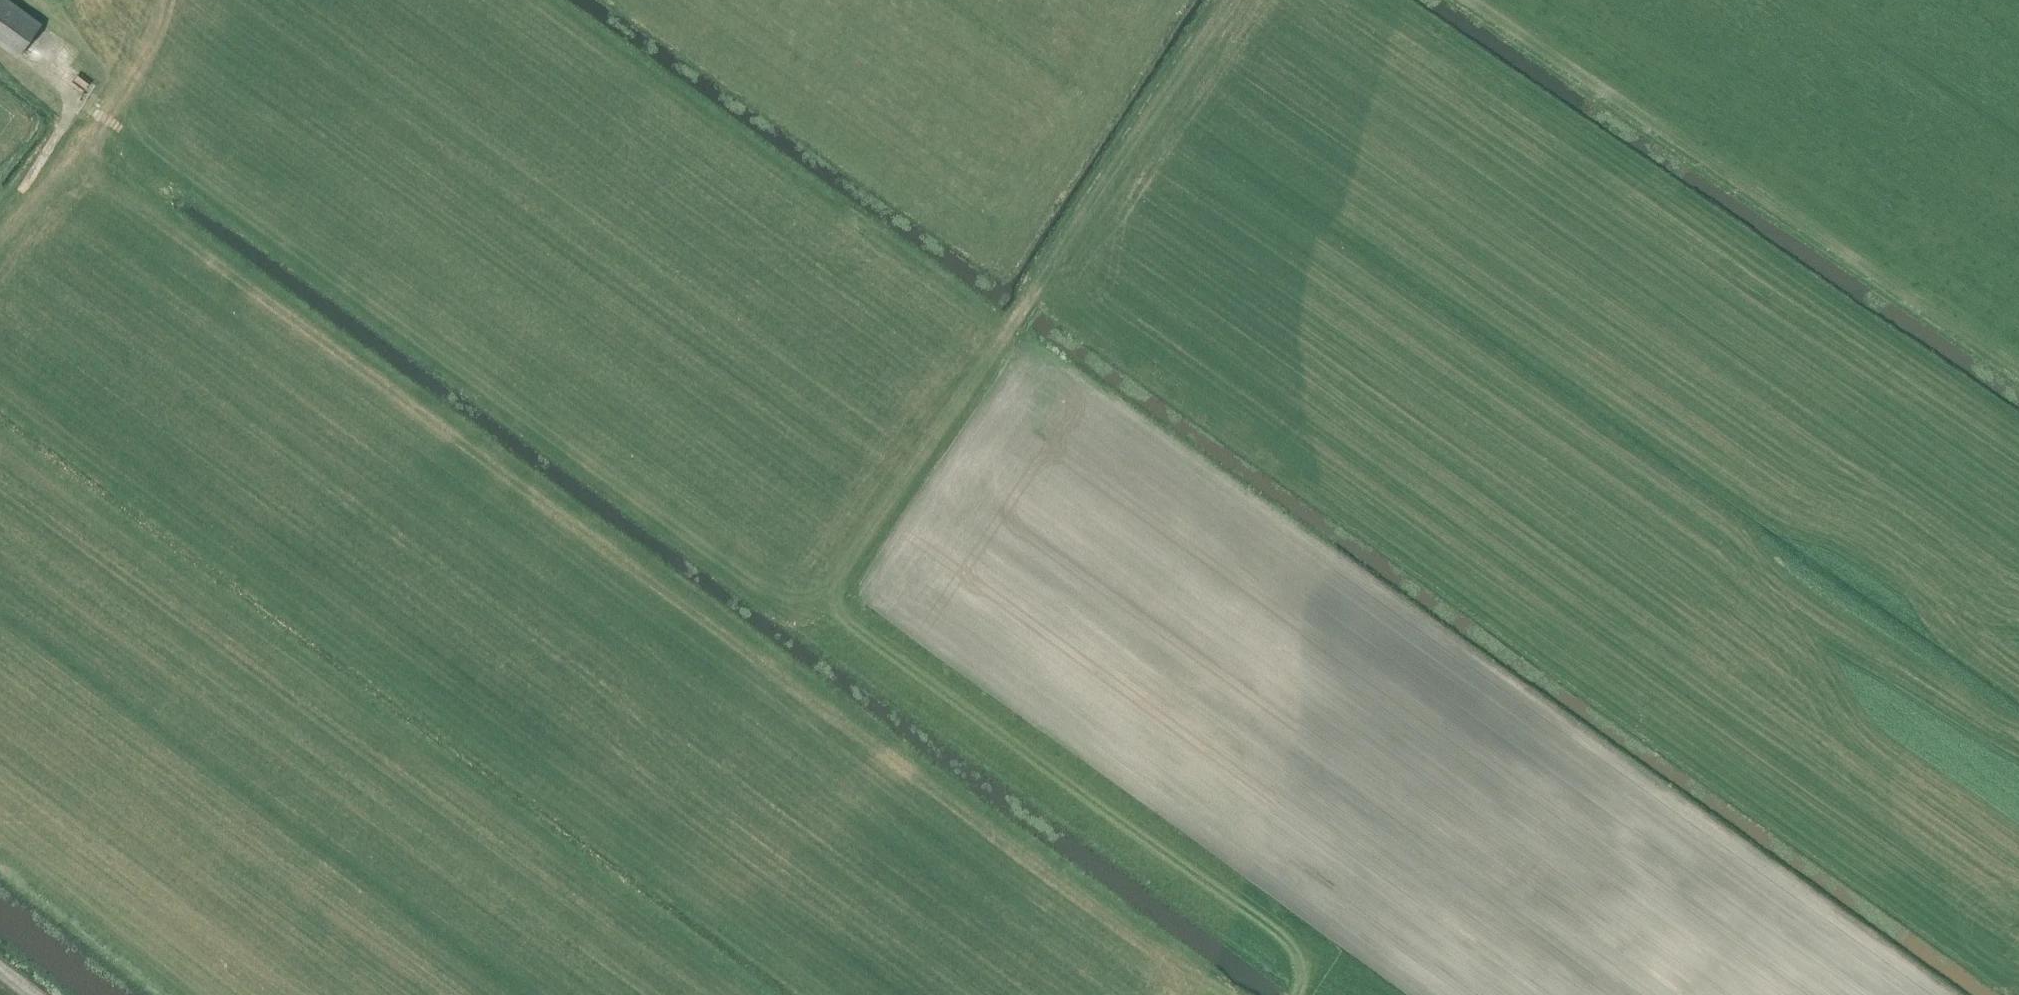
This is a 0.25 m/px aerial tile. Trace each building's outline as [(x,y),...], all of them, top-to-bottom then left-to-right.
[(41,24),(8,0),(0,0),(0,45),(17,57),(41,24)]
